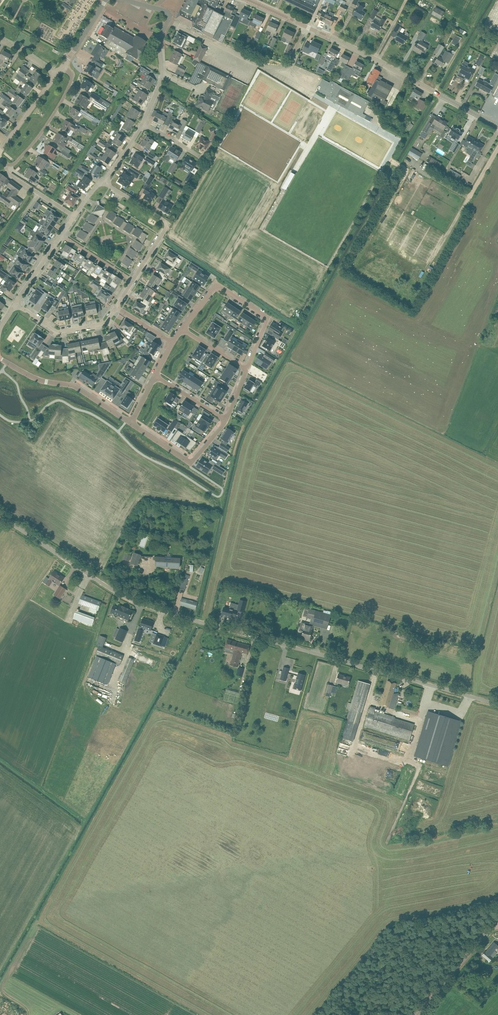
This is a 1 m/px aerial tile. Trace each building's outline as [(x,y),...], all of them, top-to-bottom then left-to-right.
[(180,10),(179,11),(180,11),(176,19),(195,28),(194,30),(196,30),(196,29),(203,33),(203,34),(222,43),(225,38),(230,26),(235,15),(237,11),(234,9),(227,5),(222,14),(224,15),(222,18),(213,13),(216,8),(220,0),(185,0),(180,10)] [(284,1),(313,15),(315,10),(316,8),(320,0),(285,0),(284,1)] [(357,2),(359,0),(354,0),(352,3),(359,7),(357,9),(357,8),(353,15),(361,20),(365,13),(362,11),(364,8),(359,5),(360,4),(357,2)] [(70,7),(64,2),(62,6),(70,11),(72,8),(70,7)] [(342,4),(341,5),(338,9),(345,13),(348,7),(344,5),(342,4)] [(431,14),(440,19),(444,12),(436,7),(431,14)] [(235,15),(230,26),(234,28),(237,21),(238,21),(243,23),(245,19),(247,20),(248,17),(250,13),(243,9),(239,16),(240,17),(239,17),(235,15)] [(319,20),(325,23),(328,16),(322,14),(323,12),(320,11),(318,15),(321,16),(319,20)] [(328,16),(325,23),(331,26),(333,22),(336,23),(338,19),(335,18),(334,19),(332,18),(334,14),(330,12),(328,16)] [(257,17),(257,16),(256,16),(253,22),(250,21),(248,26),(254,29),(256,24),(260,26),(264,19),(259,17),(257,17)] [(374,29),(375,28),(379,31),(383,25),(385,21),(382,19),(379,23),(374,20),(371,26),(371,27),(371,28),(373,29),(374,29)] [(278,26),(270,22),(267,30),(265,34),(269,36),(271,32),(274,34),(278,26)] [(397,24),(393,30),(397,32),(398,32),(399,33),(400,33),(402,29),(402,28),(400,27),(401,26),(402,25),(398,22),(397,24)] [(113,29),(106,25),(100,35),(107,39),(113,29)] [(113,29),(107,39),(106,41),(107,42),(105,46),(129,60),(131,56),(137,59),(140,60),(148,47),(145,45),(147,42),(136,36),(133,41),(113,29)] [(290,41),(294,33),(286,30),(281,41),(285,43),(287,39),(290,41)] [(404,36),(399,33),(395,40),(403,45),(407,38),(409,34),(406,32),(404,36)] [(418,45),(417,44),(413,50),(420,55),(423,49),(425,50),(428,45),(423,42),(423,41),(422,40),(426,34),(421,32),(418,38),(421,40),(418,45)] [(176,47),(182,50),(189,37),(184,34),(183,36),(178,33),(176,36),(174,39),(175,39),(173,42),(178,44),(176,47)] [(455,46),(459,40),(454,37),(450,43),(455,46)] [(266,51),(270,53),(276,39),(273,38),(269,45),(270,45),(269,46),(268,46),(266,51)] [(321,46),(314,42),(313,43),(312,44),(311,43),(311,45),(306,43),(302,51),(308,54),(313,52),(317,54),(321,46)] [(93,62),(96,64),(102,67),(104,64),(98,60),(102,53),(106,55),(108,51),(105,49),(105,48),(101,46),(101,45),(100,45),(99,44),(96,48),(97,48),(96,50),(94,49),(91,54),(96,58),(93,62)] [(444,47),(439,44),(434,53),(439,56),(444,47)] [(289,52),(292,46),(289,45),(286,51),(283,56),(287,58),(289,52)] [(200,62),(207,48),(202,46),(195,60),(200,62)] [(328,55),(326,58),(330,60),(329,61),(331,62),(326,70),(331,72),(337,59),(335,58),(338,52),(331,48),(327,55),(328,55)] [(435,63),(442,67),(445,62),(448,64),(453,55),(450,53),(452,51),(448,49),(446,51),(445,51),(441,58),(438,57),(435,63)] [(1,64),(3,60),(7,62),(11,56),(3,51),(0,57),(0,63),(1,64)] [(172,56),(170,61),(177,65),(182,55),(174,51),(173,55),(173,56),(172,56)] [(349,67),(345,65),(346,64),(347,64),(350,59),(342,55),(339,60),(343,62),(341,66),(344,67),(339,77),(338,77),(336,80),(341,83),(343,78),(347,71),(349,67)] [(349,67),(343,78),(348,81),(352,74),(354,76),(355,74),(358,76),(360,72),(363,66),(360,64),(360,63),(360,62),(358,61),(357,61),(356,62),(352,69),(349,67)] [(202,83),(203,81),(224,91),(231,78),(209,67),(200,63),(189,81),(188,81),(188,82),(195,86),(202,83)] [(94,68),(88,64),(84,71),(92,76),(97,79),(100,74),(104,68),(102,67),(96,64),(94,68)] [(175,73),(182,76),(185,69),(183,67),(183,66),(180,65),(179,66),(179,65),(175,73)] [(466,67),(462,65),(457,75),(461,78),(461,77),(469,81),(475,70),(467,66),(466,67)] [(23,66),(18,73),(23,78),(29,70),(23,66)] [(371,98),(385,106),(387,103),(385,101),(392,87),(381,81),(382,78),(378,76),(380,72),(374,69),(370,77),(369,76),(367,79),(374,83),(367,96),(371,98)] [(145,76),(143,79),(152,85),(153,82),(153,83),(155,82),(155,81),(155,80),(155,79),(153,78),(154,77),(144,71),(142,74),(145,76)] [(23,78),(18,73),(16,72),(12,79),(14,81),(16,79),(20,82),(21,81),(25,84),(28,81),(23,78)] [(29,74),(26,77),(35,84),(41,76),(36,72),(32,77),(29,74)] [(477,82),(475,86),(489,94),(490,94),(493,87),(497,80),(493,78),(491,82),(492,83),(490,86),(488,85),(489,84),(484,81),(483,82),(479,79),(477,82)] [(152,85),(143,79),(141,82),(138,80),(137,83),(140,84),(144,87),(148,90),(152,85)] [(369,102),(337,85),(338,84),(331,81),(330,83),(322,79),(318,87),(320,89),(319,91),(320,93),(329,97),(330,97),(337,101),(337,102),(336,104),(354,114),(355,114),(356,115),(357,115),(361,117),(367,105),(370,107),(371,104),(369,102)] [(84,83),(81,88),(88,92),(91,87),(93,89),(95,86),(92,84),(93,84),(85,80),(83,82),(84,83)] [(106,81),(103,86),(107,88),(111,91),(113,88),(109,86),(110,84),(106,81)] [(32,88),(27,84),(24,89),(20,86),(16,91),(19,93),(20,92),(26,96),(32,88)] [(23,100),(14,93),(16,91),(12,88),(8,93),(15,99),(13,102),(18,106),(23,100)] [(138,92),(136,95),(145,100),(148,95),(139,90),(137,88),(135,90),(138,92)] [(213,92),(207,89),(204,95),(206,95),(204,98),(203,98),(201,98),(199,102),(198,102),(196,106),(200,108),(201,107),(208,111),(212,103),(215,105),(219,97),(214,95),(212,94),(213,92)] [(418,101),(422,94),(415,90),(408,100),(412,103),(414,99),(418,101)] [(98,101),(98,102),(108,108),(111,104),(104,100),(93,93),(91,97),(98,101)] [(80,94),(76,102),(80,105),(86,108),(89,104),(86,103),(88,99),(85,97),(80,94)] [(145,100),(136,95),(134,98),(131,96),(130,98),(133,100),(141,105),(145,100)] [(5,100),(1,104),(6,108),(3,111),(5,113),(7,114),(11,117),(15,111),(11,108),(7,104),(5,103),(7,101),(5,100)] [(108,108),(98,102),(95,100),(93,103),(100,107),(106,112),(108,108)] [(427,104),(420,100),(416,107),(422,111),(427,104)] [(132,107),(129,112),(137,117),(140,112),(132,107)] [(73,108),(68,115),(78,121),(80,118),(77,116),(79,112),(73,108)] [(152,121),(158,123),(162,116),(159,114),(160,112),(157,111),(152,121)] [(166,119),(168,121),(172,113),(169,111),(168,114),(164,112),(162,116),(158,123),(163,126),(166,119)] [(129,112),(126,117),(134,122),(137,117),(129,112)] [(86,116),(98,124),(100,121),(95,117),(88,113),(86,116)] [(167,130),(172,132),(177,123),(174,122),(176,118),(171,115),(173,113),(172,113),(168,121),(171,122),(167,130)] [(128,119),(125,123),(132,127),(135,123),(134,122),(126,117),(125,117),(128,119)] [(197,120),(201,122),(195,131),(199,133),(206,121),(199,117),(197,120)] [(433,129),(435,125),(443,130),(447,123),(443,120),(442,121),(436,118),(432,125),(428,122),(420,136),(420,137),(422,137),(423,138),(425,139),(428,134),(427,133),(430,127),(433,129)] [(177,123),(172,132),(177,135),(181,127),(185,129),(188,122),(182,119),(179,125),(177,123)] [(68,134),(68,135),(70,136),(71,136),(74,132),(76,133),(78,128),(67,122),(65,125),(64,125),(62,129),(68,133),(68,134)] [(125,123),(120,131),(124,133),(126,130),(128,132),(132,127),(125,123)] [(451,138),(455,141),(455,140),(457,141),(458,140),(463,133),(459,131),(460,130),(457,128),(456,129),(453,127),(447,136),(451,138)] [(112,136),(115,138),(122,142),(125,138),(122,136),(124,133),(120,131),(116,129),(112,136)] [(195,134),(187,130),(183,138),(190,142),(195,134)] [(210,140),(214,142),(218,134),(214,132),(210,140)] [(66,144),(69,140),(58,134),(55,138),(56,139),(54,142),(64,148),(66,144)] [(142,146),(148,151),(154,141),(147,136),(143,143),(144,143),(142,146)] [(465,141),(463,144),(469,148),(466,153),(468,154),(471,155),(473,150),(479,154),(480,152),(481,150),(484,145),(476,141),(468,136),(465,141)] [(210,143),(201,137),(195,146),(201,150),(202,148),(205,150),(210,143)] [(122,142),(115,138),(114,140),(110,138),(107,143),(115,148),(114,147),(115,145),(119,147),(122,142)] [(71,142),(77,146),(76,147),(82,151),(85,146),(72,139),(71,142)] [(454,153),(460,145),(455,142),(450,150),(452,151),(452,152),(454,153)] [(49,145),(44,153),(54,159),(56,155),(53,154),(55,150),(49,145)] [(106,151),(104,154),(112,159),(115,153),(108,148),(106,147),(104,150),(106,151)] [(176,161),(181,153),(172,147),(163,161),(167,163),(171,158),(176,161)] [(411,148),(408,154),(418,160),(422,154),(411,148)] [(134,157),(130,163),(137,168),(144,158),(135,153),(133,157),(134,157)] [(112,159),(104,154),(102,157),(99,155),(97,158),(108,165),(112,159)] [(153,160),(147,156),(145,160),(154,165),(156,161),(153,160)] [(429,156),(426,162),(439,169),(442,164),(429,156)] [(36,166),(37,166),(42,169),(44,166),(47,168),(49,164),(58,170),(60,166),(48,159),(47,162),(39,157),(39,158),(38,160),(34,165),(36,166)] [(194,168),(196,164),(190,160),(191,159),(187,157),(182,164),(182,165),(181,166),(180,168),(181,169),(182,170),(183,170),(184,170),(185,169),(186,167),(192,171),(194,168)] [(91,165),(90,166),(90,167),(91,169),(92,170),(91,172),(90,172),(93,174),(97,177),(102,169),(98,166),(95,164),(92,162),(91,165)] [(169,171),(172,173),(178,165),(174,163),(169,171)] [(81,165),(79,168),(81,170),(85,173),(87,174),(89,171),(89,170),(88,169),(83,166),(81,165)] [(126,187),(127,186),(129,185),(135,177),(137,179),(140,175),(134,171),(129,168),(128,171),(126,173),(124,172),(121,175),(122,176),(118,182),(122,185),(123,187),(125,186),(126,187)] [(37,173),(34,171),(30,169),(25,176),(36,183),(38,180),(34,178),(37,173)] [(449,170),(445,176),(457,183),(460,176),(449,170)] [(185,180),(190,183),(194,175),(190,172),(185,180)] [(282,188),(285,190),(287,188),(294,177),(293,177),(294,174),(291,173),(282,188)] [(84,176),(83,176),(79,174),(78,176),(83,179),(81,181),(80,181),(77,186),(84,190),(87,186),(88,184),(88,185),(91,181),(84,176)] [(149,185),(154,178),(150,176),(148,179),(146,183),(149,185)] [(7,179),(4,183),(7,185),(7,186),(12,190),(9,195),(5,192),(3,195),(4,197),(14,203),(18,207),(22,201),(16,196),(22,188),(11,180),(10,181),(7,179)] [(43,191),(45,193),(48,188),(45,187),(45,188),(38,184),(36,187),(43,191)] [(64,201),(73,207),(79,197),(75,195),(78,190),(69,184),(65,189),(70,192),(64,201)] [(147,187),(143,193),(146,195),(143,199),(150,203),(155,195),(152,193),(153,191),(147,187)] [(164,199),(168,193),(170,194),(172,191),(169,189),(165,187),(159,196),(164,199)] [(11,207),(14,203),(4,197),(2,200),(8,205),(11,207)] [(158,208),(168,214),(173,206),(163,200),(158,208)] [(92,213),(102,219),(108,210),(106,209),(100,205),(99,203),(97,203),(97,206),(93,212),(92,213)] [(59,218),(54,214),(56,211),(52,209),(50,211),(48,214),(46,213),(45,215),(47,216),(57,223),(59,219),(58,219),(59,218)] [(104,220),(111,225),(117,217),(116,216),(117,215),(110,211),(108,210),(102,219),(104,221),(104,220)] [(104,221),(102,219),(92,213),(92,214),(91,214),(87,220),(88,221),(88,222),(96,227),(100,222),(104,221)] [(48,220),(46,222),(53,227),(54,226),(57,223),(47,216),(46,218),(48,220)] [(111,225),(120,231),(126,222),(124,221),(118,217),(117,217),(111,225)] [(44,221),(41,225),(50,232),(53,228),(52,228),(53,227),(46,222),(44,221)] [(90,238),(96,227),(88,222),(87,223),(87,222),(83,229),(82,231),(81,230),(88,234),(85,239),(88,241),(90,238)] [(120,231),(129,236),(135,228),(134,228),(134,227),(128,223),(127,223),(126,222),(120,231)] [(19,223),(15,229),(19,232),(23,226),(19,223)] [(39,227),(35,232),(43,237),(45,235),(47,236),(48,235),(50,232),(41,225),(38,223),(36,225),(39,227)] [(129,236),(132,238),(142,232),(143,231),(136,227),(135,229),(135,228),(129,236)] [(33,242),(40,247),(43,243),(42,243),(43,241),(41,240),(43,237),(35,232),(32,230),(30,233),(30,235),(33,236),(31,240),(33,242)] [(83,243),(85,239),(88,234),(81,230),(77,236),(77,237),(76,239),(83,243)] [(370,230),(370,232),(382,238),(383,236),(370,230)] [(132,238),(132,240),(142,244),(148,235),(142,232),(132,238)] [(132,240),(129,246),(137,251),(137,250),(139,251),(143,245),(142,244),(132,240)] [(33,242),(27,249),(33,253),(34,250),(36,252),(37,250),(38,251),(40,247),(33,242)] [(71,252),(72,253),(74,250),(67,245),(62,255),(63,255),(61,258),(63,259),(65,257),(67,258),(71,252)] [(129,246),(124,254),(132,259),(132,258),(133,259),(137,252),(136,252),(137,251),(129,246)] [(25,248),(20,256),(27,261),(29,263),(30,261),(31,262),(33,259),(32,259),(33,257),(31,255),(33,253),(25,248)] [(71,259),(82,266),(86,260),(75,253),(76,251),(74,250),(72,253),(74,254),(71,259)] [(165,257),(165,258),(169,260),(167,263),(174,268),(177,263),(176,262),(178,258),(168,252),(168,253),(168,252),(165,257)] [(132,259),(124,254),(122,257),(122,256),(120,259),(123,261),(120,265),(127,269),(128,267),(129,267),(133,261),(131,260),(132,259)] [(25,263),(27,261),(20,256),(14,264),(22,269),(24,271),(25,269),(25,270),(27,267),(26,266),(27,265),(25,263)] [(57,261),(54,265),(61,271),(65,266),(62,264),(61,263),(62,261),(60,259),(58,261),(57,261)] [(82,266),(91,271),(95,265),(86,260),(82,266)] [(188,267),(196,272),(199,267),(191,262),(188,267)] [(20,271),(22,269),(14,264),(9,272),(14,276),(18,279),(19,278),(20,278),(22,275),(21,274),(22,273),(20,271)] [(162,272),(160,275),(165,279),(167,280),(170,275),(167,272),(169,269),(161,264),(160,264),(157,268),(158,269),(157,269),(162,272)] [(54,265),(50,270),(61,277),(62,278),(65,273),(61,271),(54,265)] [(91,271),(100,277),(104,271),(95,265),(91,271)] [(0,271),(0,276),(3,278),(0,283),(0,284),(2,286),(0,288),(0,289),(5,292),(7,289),(10,291),(14,286),(13,286),(14,284),(12,282),(12,281),(10,280),(12,277),(1,270),(0,271)] [(61,277),(50,270),(50,271),(49,270),(47,273),(48,274),(47,275),(52,278),(51,280),(56,284),(58,281),(61,277)] [(110,277),(111,278),(114,275),(112,274),(111,275),(104,271),(100,277),(107,282),(110,277)] [(200,285),(204,287),(206,282),(208,277),(198,271),(193,279),(201,284),(200,285)] [(114,275),(111,278),(113,279),(110,285),(115,288),(121,279),(114,275)] [(158,278),(154,275),(150,280),(158,285),(162,280),(163,281),(165,279),(160,275),(158,278)] [(104,287),(93,280),(90,285),(100,291),(97,297),(106,303),(108,301),(109,298),(111,295),(102,290),(104,287)] [(150,280),(147,285),(155,290),(158,285),(150,280)] [(187,285),(197,291),(200,287),(190,280),(187,285)] [(82,295),(81,291),(72,285),(74,291),(74,293),(78,292),(79,296),(82,295)] [(187,285),(184,290),(194,296),(197,291),(187,285)] [(146,286),(143,291),(151,296),(154,291),(146,286)] [(31,298),(30,300),(31,301),(31,302),(34,304),(34,303),(36,304),(41,297),(43,299),(44,298),(47,294),(41,290),(40,292),(36,290),(33,295),(32,294),(30,297),(31,298)] [(181,294),(191,301),(194,296),(184,290),(181,294)] [(151,303),(154,298),(151,296),(143,291),(140,296),(145,299),(143,302),(148,306),(148,305),(150,306),(151,307),(153,304),(151,303)] [(47,300),(41,308),(43,309),(43,310),(45,312),(46,311),(48,312),(53,306),(56,308),(60,301),(63,296),(60,294),(57,299),(55,298),(54,298),(50,295),(47,293),(47,294),(44,298),(47,300)] [(179,310),(183,313),(186,309),(185,308),(187,304),(178,298),(174,305),(180,309),(179,310)] [(148,306),(143,302),(141,305),(137,302),(136,303),(133,307),(133,308),(141,313),(143,310),(147,311),(150,307),(150,306),(148,305),(148,306)] [(221,312),(225,315),(232,306),(227,303),(221,312)] [(100,304),(91,306),(92,314),(98,313),(97,310),(101,310),(100,304)] [(232,306),(225,315),(230,318),(231,316),(236,309),(232,306)] [(181,314),(171,307),(168,312),(169,313),(178,318),(181,314)] [(231,316),(236,319),(241,312),(236,309),(231,316)] [(65,320),(64,311),(56,313),(57,319),(59,318),(60,321),(65,320)] [(178,318),(169,313),(166,317),(175,323),(178,318)] [(238,320),(242,323),(247,316),(243,313),(238,320)] [(175,323),(166,317),(165,316),(164,318),(166,320),(165,322),(172,327),(175,323)] [(242,323),(247,326),(251,319),(247,316),(242,323)] [(247,326),(251,329),(256,322),(251,319),(247,326)] [(127,335),(125,337),(129,342),(134,338),(131,337),(134,332),(132,331),(135,327),(125,321),(124,322),(121,326),(121,327),(125,330),(123,333),(127,335)] [(172,327),(165,322),(163,321),(160,325),(162,327),(169,332),(172,327)] [(209,330),(207,333),(215,338),(221,328),(213,323),(211,327),(210,326),(208,329),(209,330)] [(272,336),(278,340),(282,334),(280,332),(282,329),(281,328),(281,327),(279,326),(279,327),(272,323),(268,329),(274,333),(272,336)] [(229,331),(224,339),(228,342),(234,332),(230,329),(229,331)] [(123,339),(119,335),(117,336),(115,332),(113,333),(112,333),(109,334),(114,343),(116,347),(125,342),(123,339)] [(39,347),(44,340),(41,338),(41,337),(38,335),(35,333),(34,334),(33,334),(31,336),(32,337),(30,341),(27,345),(30,347),(33,343),(39,347)] [(149,333),(146,337),(153,341),(150,346),(157,351),(160,346),(153,341),(156,337),(149,333)] [(114,343),(109,334),(107,335),(107,336),(105,338),(109,346),(114,343)] [(265,340),(260,347),(261,347),(265,350),(265,349),(266,348),(270,351),(272,348),(273,348),(275,349),(278,344),(276,342),(268,337),(266,340),(265,340)] [(227,346),(232,349),(237,342),(232,339),(227,346)] [(237,342),(232,349),(237,352),(241,345),(243,343),(238,340),(237,342)] [(55,355),(56,345),(53,344),(53,345),(50,345),(50,349),(47,349),(45,351),(45,356),(49,356),(49,355),(55,355)] [(68,356),(66,356),(66,363),(69,362),(69,356),(76,355),(75,353),(74,344),(68,345),(70,353),(68,354),(68,356)] [(141,348),(139,351),(147,357),(150,353),(154,356),(157,351),(150,346),(147,345),(144,350),(141,348)] [(241,345),(237,352),(241,355),(243,353),(246,355),(247,352),(245,350),(246,348),(241,345)] [(192,356),(197,359),(195,362),(200,365),(205,358),(202,356),(205,350),(204,349),(204,348),(201,346),(200,347),(199,346),(197,349),(196,349),(194,352),(195,353),(192,356)] [(37,348),(30,357),(35,360),(36,358),(42,350),(41,350),(41,351),(37,348)] [(35,360),(33,363),(34,364),(35,365),(39,360),(40,357),(41,357),(44,352),(42,350),(36,358),(35,360)] [(200,365),(198,368),(200,370),(202,366),(204,367),(205,364),(212,368),(214,364),(215,365),(217,362),(216,361),(218,358),(217,357),(218,356),(214,353),(213,355),(211,354),(208,359),(205,357),(205,358),(200,365)] [(273,363),(275,359),(265,353),(263,356),(263,357),(263,358),(259,355),(255,362),(265,368),(269,360),(273,363)] [(142,357),(139,362),(147,367),(150,362),(142,357)] [(139,362),(137,366),(144,371),(147,367),(139,362)] [(229,364),(226,369),(224,368),(234,374),(236,371),(237,369),(229,364)] [(144,371),(137,366),(134,365),(131,369),(142,375),(144,371)] [(234,374),(224,368),(221,372),(231,379),(234,374),(234,375),(234,374)] [(96,382),(103,372),(98,369),(94,375),(90,372),(88,375),(83,371),(82,372),(80,371),(76,376),(82,380),(83,379),(87,381),(86,382),(91,385),(94,380),(96,382)] [(180,380),(183,382),(189,373),(184,370),(178,378),(180,380)] [(133,371),(130,375),(138,381),(141,376),(133,371)] [(228,383),(231,379),(221,372),(221,373),(223,374),(220,379),(228,383)] [(189,373),(183,382),(188,385),(194,375),(193,377),(188,374),(189,373)] [(194,375),(188,385),(193,388),(192,388),(193,388),(199,378),(194,375)] [(107,381),(101,390),(114,399),(116,395),(119,391),(123,394),(126,390),(128,386),(130,383),(131,381),(126,377),(121,384),(110,377),(107,381)] [(199,378),(193,388),(198,391),(204,381),(199,378)] [(250,394),(251,393),(255,387),(258,389),(259,387),(260,387),(263,383),(258,380),(255,384),(250,381),(249,384),(248,383),(247,386),(245,389),(246,390),(246,391),(250,394)] [(216,381),(214,384),(217,386),(214,391),(224,397),(226,393),(227,391),(221,388),(223,385),(216,381)] [(123,394),(121,396),(125,399),(121,404),(127,408),(133,399),(129,397),(132,394),(126,390),(123,394)] [(208,394),(206,399),(212,403),(214,398),(220,402),(221,400),(222,401),(224,397),(214,391),(211,396),(208,394)] [(167,402),(166,403),(174,408),(178,403),(174,401),(176,397),(176,396),(174,395),(174,394),(172,392),(171,393),(171,392),(169,395),(168,394),(167,397),(167,398),(165,401),(167,402)] [(241,400),(236,409),(243,413),(248,404),(241,400)] [(186,402),(184,401),(181,406),(179,405),(175,410),(178,412),(179,410),(184,413),(190,403),(186,401),(186,402)] [(190,403),(184,413),(188,415),(187,417),(190,419),(193,414),(191,412),(194,407),(192,406),(193,405),(190,403)] [(209,413),(203,410),(201,414),(204,416),(202,420),(211,425),(214,419),(208,416),(209,413)] [(171,432),(177,423),(173,420),(170,424),(169,423),(167,426),(157,420),(156,420),(155,420),(153,423),(154,424),(153,426),(156,429),(155,429),(159,432),(159,431),(163,433),(166,429),(171,432)] [(199,424),(196,422),(193,427),(198,429),(200,427),(207,431),(208,430),(210,428),(209,427),(211,425),(202,420),(199,424)] [(219,447),(227,452),(229,448),(226,446),(228,442),(228,443),(234,433),(232,432),(233,432),(228,429),(226,428),(220,438),(224,440),(222,444),(222,443),(219,447)] [(181,445),(187,436),(178,430),(172,439),(181,445)] [(187,436),(181,445),(189,451),(197,443),(187,436)] [(208,455),(216,460),(217,460),(216,460),(219,455),(222,457),(225,452),(217,446),(217,447),(216,450),(212,448),(208,455)] [(207,473),(212,465),(201,459),(199,462),(196,465),(197,466),(207,473)] [(216,464),(213,468),(219,472),(222,468),(219,466),(216,464)] [(130,563),(138,566),(141,555),(134,552),(130,563)] [(156,566),(164,567),(165,563),(171,563),(171,567),(179,567),(180,559),(171,558),(171,560),(165,560),(165,558),(156,557),(156,566)] [(59,586),(64,578),(54,571),(49,579),(46,577),(43,582),(49,586),(52,581),(59,586)] [(180,587),(185,589),(190,575),(185,574),(180,587)] [(65,591),(66,592),(67,590),(60,586),(54,595),(60,599),(65,591)] [(220,592),(234,596),(235,591),(222,587),(220,592)] [(101,602),(82,595),(79,603),(98,610),(101,602)] [(182,598),(181,600),(180,605),(195,609),(197,602),(182,598)] [(224,608),(222,615),(227,617),(226,618),(227,618),(230,618),(230,619),(231,616),(235,617),(235,615),(237,610),(242,611),(243,612),(246,602),(240,600),(238,608),(230,606),(229,609),(224,608)] [(110,612),(128,620),(133,611),(128,609),(128,608),(123,606),(122,607),(118,605),(117,607),(113,605),(110,612)] [(302,622),(299,631),(303,632),(301,638),(306,639),(306,638),(309,639),(311,632),(313,625),(327,629),(332,612),(327,611),(326,614),(309,609),(307,618),(311,619),(309,624),(302,622)] [(76,610),(73,619),(92,626),(95,617),(76,610)] [(153,623),(143,620),(142,619),(140,626),(140,627),(139,630),(143,632),(144,628),(151,630),(153,623)] [(123,642),(127,631),(120,628),(115,639),(123,642)] [(153,644),(161,647),(164,636),(157,633),(153,644)] [(103,647),(106,638),(99,636),(96,645),(99,646),(103,647)] [(247,654),(250,646),(227,639),(225,648),(234,651),(231,663),(238,665),(242,653),(247,654)] [(119,665),(123,656),(103,647),(99,646),(95,656),(97,656),(116,663),(119,665)] [(107,684),(116,663),(97,656),(88,677),(107,684)] [(118,681),(125,684),(135,660),(128,658),(121,674),(118,681)] [(282,672),(280,680),(286,681),(288,673),(282,672)] [(298,673),(294,689),(301,691),(305,675),(298,673)] [(338,674),(337,679),(336,682),(348,685),(350,678),(343,677),(343,676),(338,674)] [(349,709),(345,722),(340,738),(353,742),(370,685),(359,681),(352,703),(348,702),(346,708),(349,709)] [(398,695),(393,693),(396,683),(387,681),(381,705),(389,707),(388,708),(394,710),(398,695)] [(227,690),(224,700),(238,704),(241,694),(227,690)] [(370,706),(364,727),(409,740),(414,724),(395,718),(396,717),(375,711),(375,708),(370,706)] [(415,756),(448,766),(461,722),(428,712),(415,756)] [(490,956),(494,951),(497,953),(497,945),(497,946),(492,944),(494,942),(485,952),(486,952),(490,956)]
